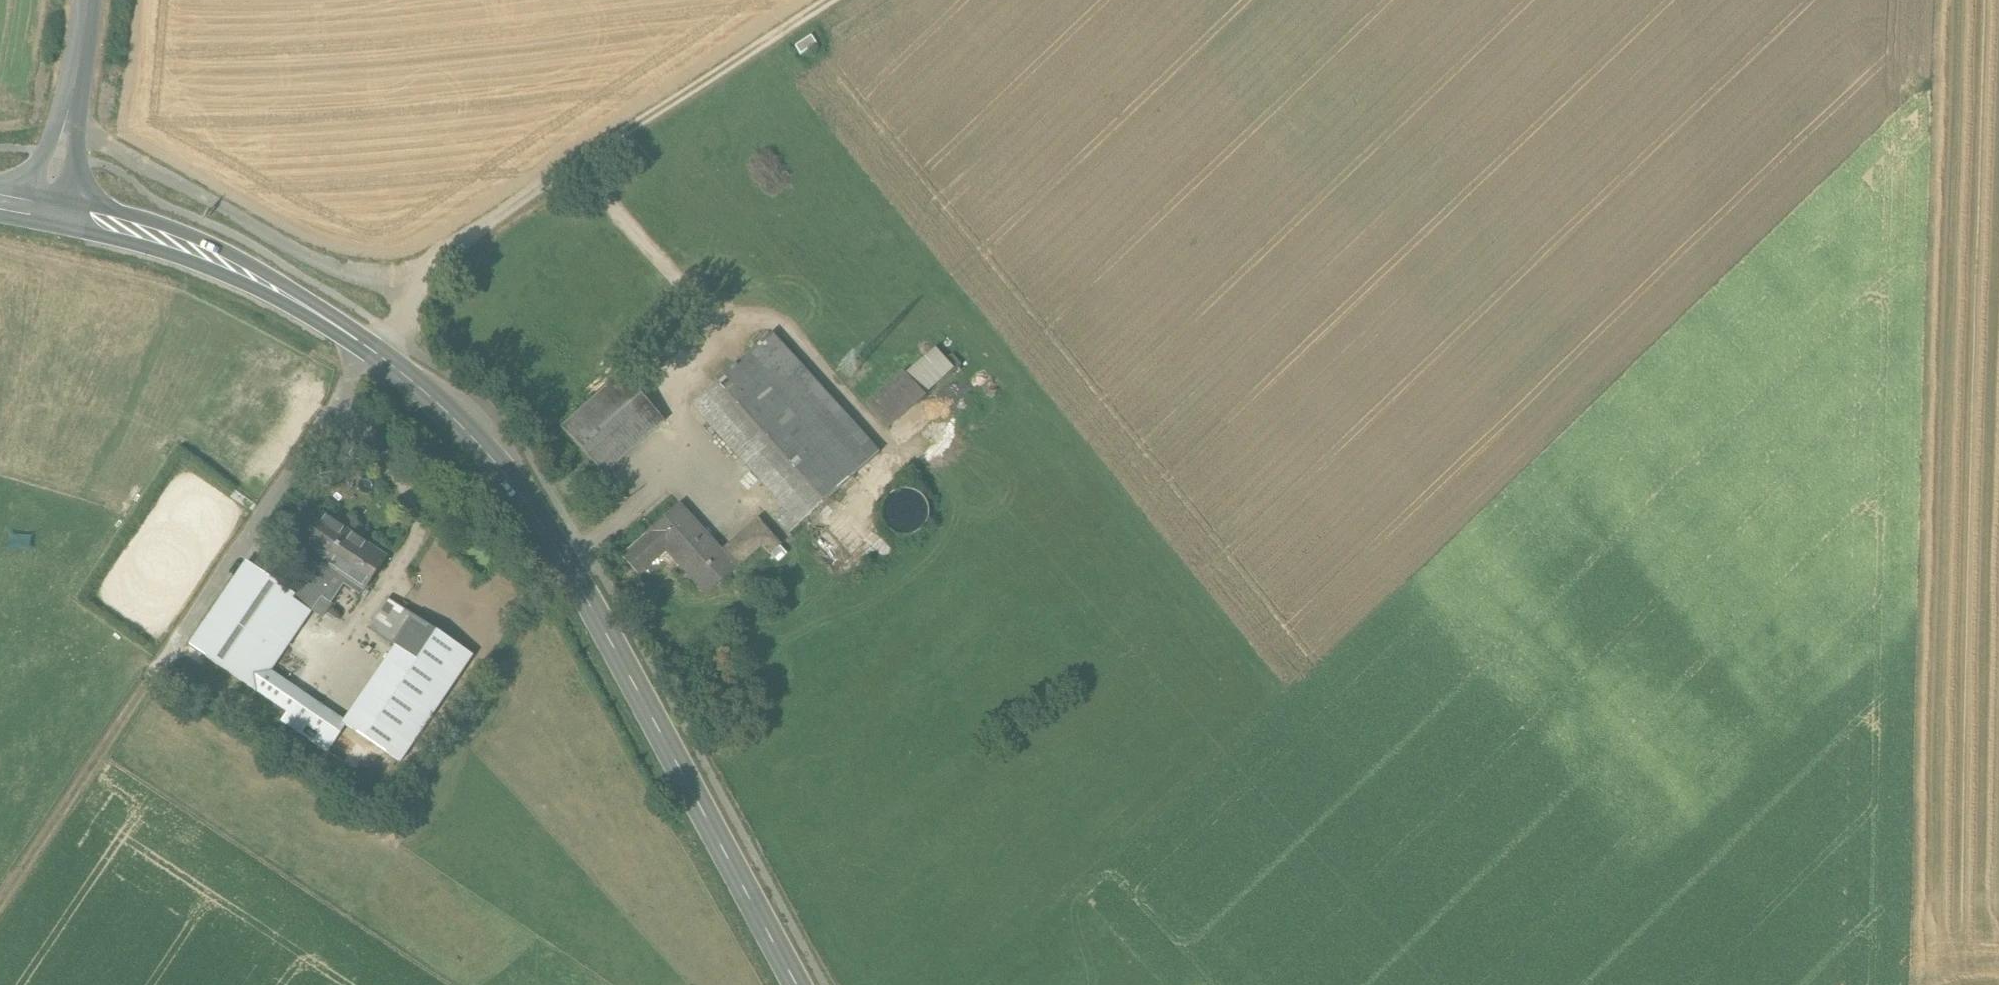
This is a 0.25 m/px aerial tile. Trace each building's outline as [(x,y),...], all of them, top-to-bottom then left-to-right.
[(799,46),(806,56),(823,44),(816,34),(799,46)] [(879,454),(771,335),(691,406),(784,510),(774,519),(789,535),(879,454)] [(941,345),(871,401),(891,426),(961,370),(941,345)] [(622,374),(561,429),(604,476),(665,422),(622,374)] [(678,506),(649,532),(650,534),(622,559),(638,576),(668,548),(703,587),(700,589),(706,597),(762,547),(770,556),(753,536),(736,552),(731,547),(732,547),(731,546),(722,554),(678,506)] [(350,534),(322,516),(321,518),(300,548),(302,550),(305,545),(315,552),(312,556),(327,567),(350,534)] [(366,546),(350,534),(327,567),(312,590),(311,591),(321,599),(328,603),(345,578),(363,590),(362,591),(364,592),(386,560),(383,557),(381,560),(364,549),(366,546)] [(259,573),(246,564),(189,647),(237,680),(251,660),(270,673),(311,613),(292,600),(294,596),(259,573)] [(312,590),(302,583),(294,596),(292,600),(311,613),(321,599),(311,591),(312,590)] [(472,658),(387,600),(370,626),(379,632),(376,637),(395,649),(343,725),(400,764),(472,658)] [(335,717),(270,673),(251,660),(237,680),(321,736),(335,717)]
